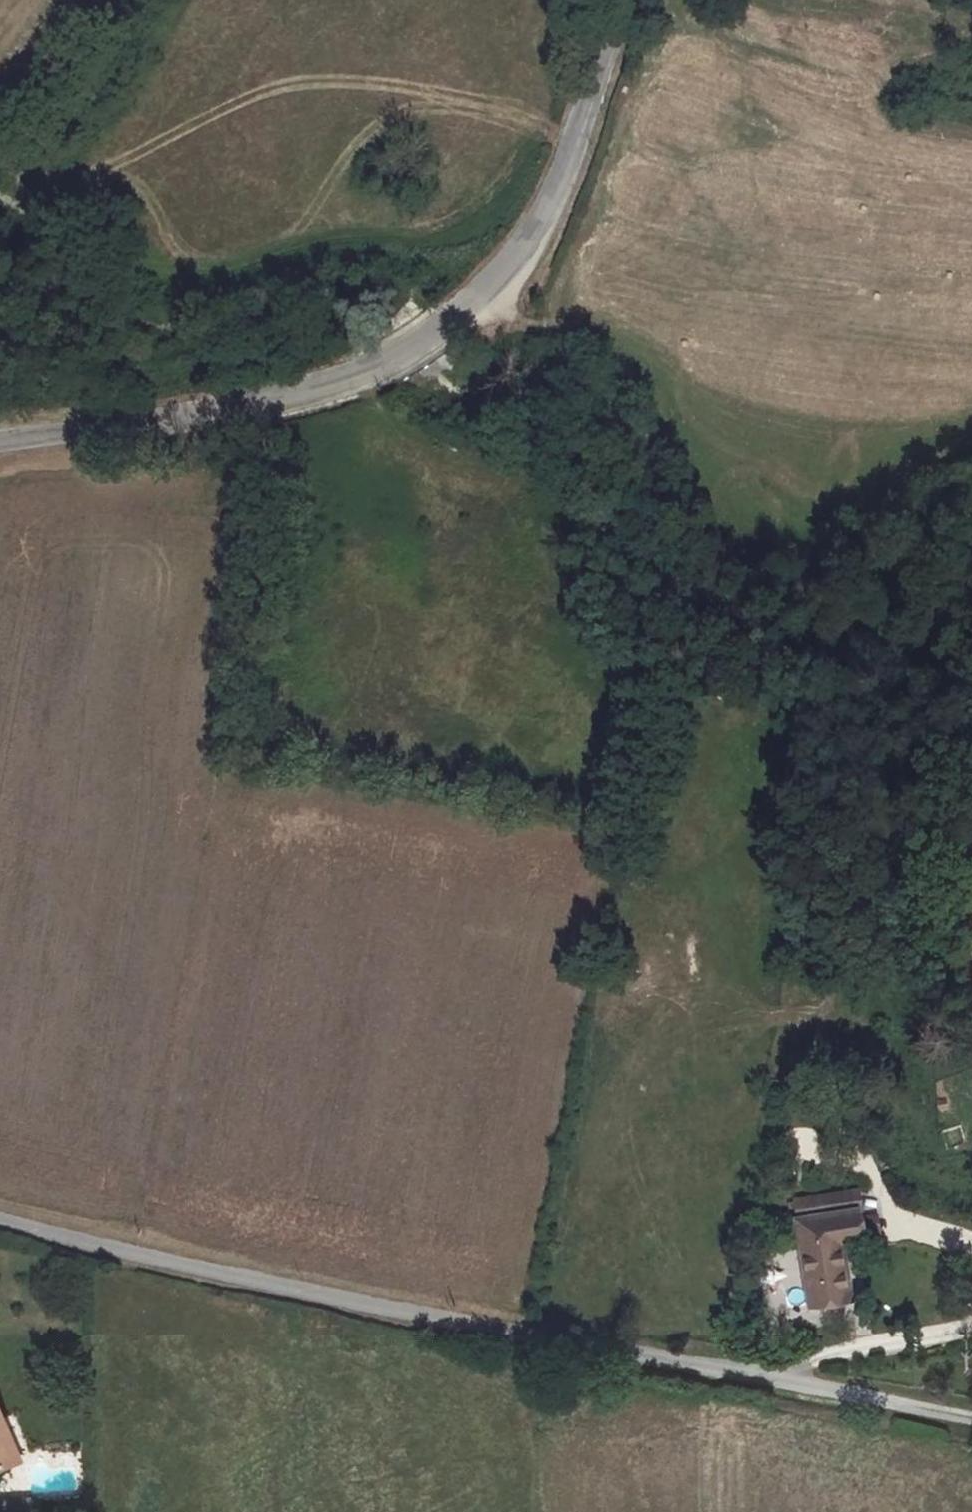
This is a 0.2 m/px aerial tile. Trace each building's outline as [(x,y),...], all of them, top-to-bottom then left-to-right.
[(876,1229),(811,1240),(823,1330),(866,1323),(859,1267),(880,1266),(876,1229)] [(0,1431),(0,1501),(12,1496),(4,1481),(21,1474),(0,1431)]
